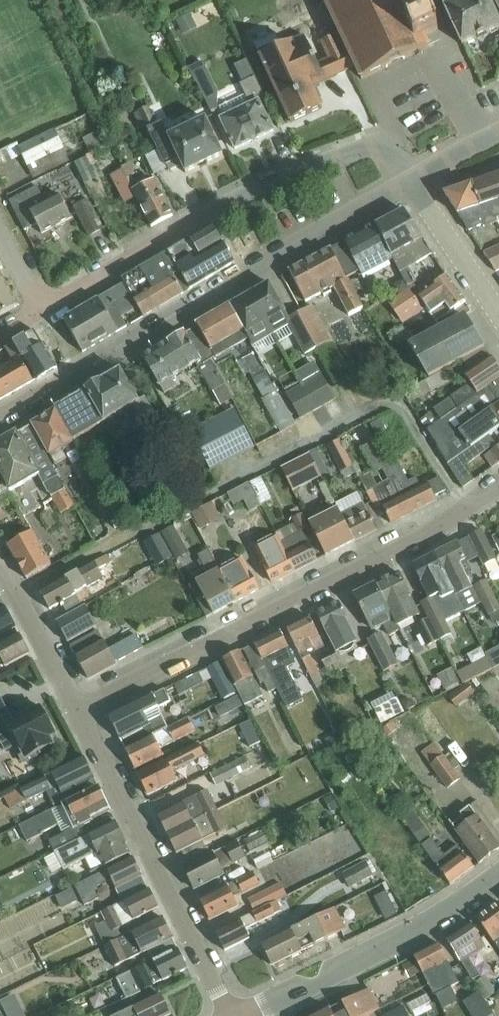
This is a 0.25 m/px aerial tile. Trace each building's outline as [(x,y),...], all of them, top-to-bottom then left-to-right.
[(337,35),(352,69),(355,68),(361,80),(429,47),(425,37),(438,31),(429,12),(415,18),(409,4),(411,3),(410,0),(408,2),(407,0),(323,0),(324,2),(322,3),(323,5),(325,4),(332,18),(329,19),(330,21),(333,20),(340,34),(337,35)] [(488,0),(464,0),(455,4),(453,0),(441,0),(462,45),(463,45),(463,44),(477,38),(478,39),(486,35),(486,34),(498,28),(498,23),(488,0)] [(181,19),(187,31),(200,23),(194,12),(181,19)] [(352,69),(337,35),(321,42),(329,60),(317,65),(304,37),(281,48),(275,36),(255,45),(290,123),(322,109),(312,87),(352,69)] [(203,63),(188,70),(213,116),(216,115),(215,112),(217,111),(217,93),(203,63)] [(220,120),(235,150),(273,131),(259,102),(265,99),(257,83),(252,86),(249,81),(241,85),(251,105),(220,120)] [(199,167),(223,156),(205,119),(169,137),(162,123),(155,126),(147,108),(138,112),(165,167),(166,166),(169,171),(181,166),(185,174),(199,168),(199,167)] [(76,122),(81,132),(90,129),(85,118),(76,122)] [(19,148),(34,180),(68,164),(68,165),(108,146),(101,131),(83,139),(76,122),(55,132),(55,131),(19,148)] [(139,159),(121,168),(124,175),(126,179),(144,170),(139,159)] [(125,202),(135,197),(132,191),(126,179),(124,175),(113,181),(125,202)] [(472,184),(481,206),(486,205),(487,207),(489,212),(491,216),(494,218),(498,218),(498,221),(498,175),(472,184)] [(132,191),(135,197),(151,227),(173,216),(154,180),(132,191)] [(498,221),(498,218),(494,218),(491,216),(489,212),(487,207),(486,205),(481,206),(472,184),(444,194),(469,231),(481,225),(483,227),(498,221)] [(37,225),(42,234),(70,219),(58,196),(45,203),(37,187),(9,202),(24,231),(37,225)] [(103,229),(87,199),(73,207),(89,236),(103,229)] [(404,211),(376,226),(394,259),(400,273),(409,289),(410,288),(416,287),(415,284),(416,284),(409,268),(431,254),(404,211)] [(213,226),(168,253),(180,272),(181,272),(191,289),(232,264),(232,259),(213,226)] [(376,226),(331,250),(340,268),(343,267),(348,278),(359,272),(362,276),(394,259),(376,226)] [(495,272),(498,270),(498,246),(483,253),(495,272)] [(346,279),(348,278),(343,267),(340,268),(331,250),(289,270),(305,302),(334,288),(348,317),(363,310),(348,280),(347,281),(346,279)] [(124,279),(126,283),(133,295),(135,299),(134,299),(139,308),(145,317),(185,293),(175,276),(180,272),(168,253),(124,279)] [(19,306),(0,271),(0,316),(19,306)] [(421,293),(416,287),(410,288),(409,289),(408,290),(390,303),(402,320),(414,312),(416,314),(428,306),(438,321),(467,301),(447,274),(421,293)] [(123,318),(139,308),(134,299),(135,299),(133,295),(126,283),(64,319),(84,352),(128,326),(123,318)] [(252,294),(250,295),(271,333),(272,332),(279,344),(294,335),(305,355),(315,350),(321,346),(315,336),(302,312),(289,318),(270,286),(269,284),(252,294)] [(231,306),(249,339),(252,344),(271,333),(250,295),(231,306)] [(199,326),(185,334),(201,361),(202,361),(205,365),(212,361),(249,339),(231,306),(198,324),(199,326)] [(312,306),(302,312),(315,336),(321,346),(315,350),(323,364),(336,388),(349,381),(328,343),(331,342),(322,326),(312,306)] [(487,347),(466,315),(410,345),(430,377),(462,360),(486,348),(487,347)] [(36,331),(14,343),(23,358),(36,380),(58,368),(36,331)] [(201,361),(185,334),(185,333),(144,357),(165,393),(173,388),(167,379),(197,363),(213,391),(225,384),(212,361),(205,365),(202,361),(201,361)] [(14,343),(0,352),(0,400),(33,381),(20,359),(23,358),(14,343)] [(486,348),(462,360),(469,371),(464,374),(471,384),(434,408),(442,420),(498,380),(498,367),(486,348)] [(261,363),(248,371),(263,399),(276,391),(261,363)] [(453,381),(447,370),(403,392),(409,404),(453,381)] [(122,371),(55,409),(73,441),(134,406),(154,440),(165,433),(145,398),(139,402),(122,371)] [(310,381),(324,405),(335,398),(322,374),(310,381)] [(426,430),(437,446),(436,447),(448,465),(483,439),(489,434),(498,427),(498,380),(442,420),(426,430)] [(286,394),(300,418),(324,405),(310,381),(286,394)] [(214,392),(222,405),(233,399),(226,386),(214,392)] [(284,419),(291,416),(281,392),(274,395),(284,419)] [(73,441),(55,409),(45,415),(44,419),(34,425),(51,455),(50,456),(55,465),(66,458),(61,449),(74,442),(73,441)] [(394,409),(384,414),(391,428),(401,424),(394,409)] [(192,431),(212,469),(255,448),(235,410),(192,431)] [(0,445),(0,472),(11,492),(39,476),(47,490),(62,483),(30,427),(0,445)] [(483,439),(448,465),(463,489),(474,480),(465,466),(496,443),(489,434),(483,439)] [(345,447),(341,439),(327,446),(341,473),(353,467),(344,448),(345,447)] [(485,456),(493,467),(498,462),(498,445),(485,456)] [(401,455),(410,470),(425,461),(415,446),(401,455)] [(310,453),(282,467),(293,490),(321,475),(310,453)] [(397,463),(391,467),(401,486),(414,511),(436,500),(435,497),(446,491),(438,477),(438,478),(428,483),(419,488),(415,479),(408,483),(397,463)] [(0,472),(0,499),(11,492),(0,472)] [(377,488),(369,474),(359,479),(367,494),(377,488)] [(381,496),(379,497),(383,506),(392,522),(414,511),(401,486),(397,477),(380,486),(379,492),(381,496)] [(261,478),(252,482),(263,504),(272,500),(261,478)] [(74,506),(62,483),(47,490),(48,492),(58,487),(60,492),(51,497),(61,514),(74,506)] [(250,483),(227,494),(233,506),(244,501),(249,512),(261,506),(261,505),(250,483)] [(357,493),(336,504),(339,509),(342,516),(355,541),(377,530),(369,513),(364,504),(363,505),(357,493)] [(355,541),(342,516),(339,509),(311,524),(327,555),(355,541)] [(308,529),(303,520),(305,519),(302,514),(291,520),(298,534),(308,529)] [(164,532),(178,558),(190,552),(176,525),(164,532)] [(469,537),(484,566),(497,560),(482,531),(469,537)] [(9,545),(28,578),(52,566),(33,532),(9,545)] [(147,541),(160,565),(172,558),(160,534),(147,541)] [(278,535),(256,546),(265,565),(273,582),(296,570),(283,545),(278,535)] [(299,538),(283,545),(296,570),(318,559),(307,535),(299,538)] [(459,543),(436,554),(457,595),(465,611),(482,603),(475,588),(474,587),(473,588),(471,584),(476,581),(472,573),(473,572),(467,560),(467,559),(459,543)] [(237,601),(219,568),(218,568),(209,551),(198,557),(208,576),(189,586),(206,618),(237,601)] [(457,595),(436,554),(414,565),(431,598),(442,594),(445,600),(457,595)] [(241,556),(219,568),(237,601),(260,589),(252,575),(241,556)] [(101,570),(108,566),(103,559),(41,593),(50,609),(60,604),(62,606),(63,606),(67,611),(81,604),(77,595),(106,579),(101,570)] [(398,573),(376,585),(397,627),(420,615),(398,573)] [(489,616),(498,611),(498,605),(487,582),(475,588),(489,616)] [(397,627),(376,585),(354,596),(362,612),(364,611),(374,631),(384,626),(389,636),(399,631),(397,627)] [(5,607),(5,608),(0,599),(0,636),(16,628),(5,607)] [(317,614),(329,638),(337,653),(358,643),(347,620),(348,620),(339,602),(317,614)] [(442,639),(452,634),(436,602),(425,607),(442,639)] [(57,622),(68,643),(97,627),(85,606),(57,622)] [(442,639),(425,607),(424,607),(429,618),(417,624),(428,646),(442,639)] [(310,617),(286,629),(299,655),(316,688),(324,685),(310,657),(309,657),(306,652),(313,648),(314,650),(323,645),(318,634),(310,617)] [(70,647),(76,657),(88,679),(145,648),(138,636),(110,651),(104,641),(103,641),(98,631),(70,647)] [(254,645),(268,671),(277,689),(286,708),(292,705),(302,700),(285,666),(295,661),(281,632),(254,645)] [(30,654),(19,634),(0,645),(0,660),(1,659),(6,667),(30,654)] [(368,641),(385,672),(398,665),(381,634),(368,641)] [(403,662),(416,655),(409,641),(396,648),(403,662)] [(268,671),(254,645),(245,650),(262,684),(264,683),(269,693),(277,689),(268,671)] [(485,653),(493,669),(498,666),(498,646),(485,653)] [(334,650),(320,657),(326,669),(320,672),(325,683),(330,680),(328,676),(343,668),(334,650)] [(263,697),(253,678),(241,652),(222,661),(239,693),(244,705),(263,697)] [(457,673),(463,685),(492,670),(487,658),(457,673)] [(220,662),(206,669),(213,682),(208,684),(212,692),(217,690),(222,700),(236,693),(220,662)] [(458,683),(451,669),(436,677),(443,691),(458,683)] [(448,698),(456,708),(474,694),(467,684),(448,698)] [(400,689),(373,699),(381,721),(408,711),(400,689)] [(110,717),(126,750),(169,729),(158,708),(171,701),(165,690),(110,717)] [(222,704),(228,715),(241,709),(240,708),(242,707),(237,696),(222,704)] [(59,742),(42,709),(40,710),(38,705),(23,713),(25,718),(16,724),(13,718),(11,719),(4,706),(0,708),(0,738),(7,751),(15,747),(25,764),(35,759),(33,756),(59,742)] [(169,729),(126,750),(137,770),(164,756),(159,747),(162,745),(164,748),(196,732),(190,718),(169,729)] [(240,726),(250,748),(261,743),(250,721),(240,726)] [(342,744),(338,736),(309,750),(313,758),(329,751),(329,750),(342,744)] [(434,743),(421,752),(448,788),(461,779),(434,743)] [(178,781),(176,776),(174,772),(207,756),(201,745),(139,775),(149,796),(178,781)] [(85,759),(51,776),(12,795),(18,807),(48,792),(55,806),(80,793),(77,787),(94,778),(85,759)] [(246,759),(238,762),(212,775),(217,787),(244,773),(251,770),(246,759)] [(51,843),(55,852),(88,835),(83,826),(93,822),(91,818),(109,809),(99,787),(20,827),(27,842),(43,834),(42,833),(58,826),(63,837),(51,843)] [(180,788),(157,798),(162,809),(185,799),(180,788)] [(158,815),(168,836),(218,811),(208,791),(158,815)] [(480,864),(498,850),(498,845),(470,807),(460,814),(464,819),(453,827),(480,864)] [(218,811),(168,836),(177,855),(182,852),(188,865),(209,855),(203,842),(228,830),(218,811)] [(431,837),(417,818),(407,826),(420,846),(431,837)] [(88,835),(55,852),(64,871),(85,860),(92,874),(132,855),(116,822),(88,836),(88,835)] [(245,841),(250,852),(268,843),(263,832),(245,841)] [(459,846),(450,852),(441,858),(429,841),(422,846),(451,885),(475,868),(459,846)] [(222,870),(246,858),(238,843),(185,869),(195,890),(225,875),(222,870)] [(112,880),(123,902),(148,890),(142,877),(143,876),(134,858),(106,872),(75,887),(85,906),(99,899),(94,889),(112,880)] [(343,874),(350,888),(372,876),(365,863),(343,874)] [(234,897),(259,885),(253,874),(200,900),(210,921),(239,907),(234,897)] [(248,900),(253,911),(286,895),(281,884),(248,900)] [(394,888),(381,892),(388,916),(402,912),(394,888)] [(71,925),(67,911),(82,906),(76,889),(34,903),(43,934),(71,925)] [(96,927),(105,946),(128,935),(123,927),(159,909),(149,889),(148,890),(123,902),(103,913),(107,922),(96,927)] [(215,932),(225,952),(249,939),(245,930),(281,912),(276,902),(215,932)] [(498,950),(498,904),(477,921),(498,950)] [(272,966),(275,964),(279,967),(285,964),(285,959),(301,951),(301,952),(345,930),(334,908),(290,930),(291,932),(262,946),(272,966)] [(149,951),(154,961),(177,949),(172,939),(173,938),(163,918),(128,935),(105,946),(116,967),(149,951)] [(447,939),(473,981),(480,977),(468,959),(486,947),(471,924),(447,939)] [(439,944),(414,957),(435,997),(436,996),(442,1009),(457,1001),(450,988),(460,984),(439,944)] [(154,961),(117,979),(127,999),(127,1000),(131,998),(141,993),(141,992),(153,986),(152,986),(162,981),(163,981),(175,976),(175,977),(179,975),(178,974),(188,969),(178,949),(177,949),(154,961)] [(496,994),(485,977),(473,985),(484,1001),(496,994)] [(379,1010),(368,990),(316,1015),(367,1015),(379,1010)] [(10,1015),(29,1015),(18,991),(2,998),(10,1015)] [(474,1015),(491,1015),(492,1015),(479,994),(465,1002),(474,1015)] [(120,1015),(168,1015),(171,1015),(162,995),(136,1008),(120,1015)] [(104,1010),(107,1015),(120,1015),(136,1008),(131,998),(127,1000),(127,999),(104,1010)] [(76,1010),(72,1001),(63,1005),(67,1014),(76,1010)] [(387,1015),(418,1015),(411,1002),(386,1013),(387,1015)]
